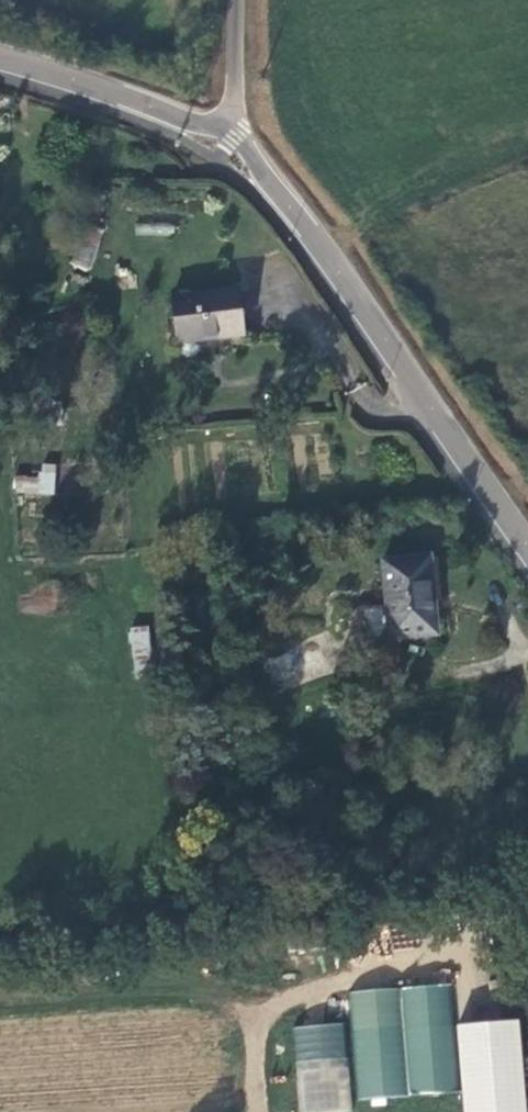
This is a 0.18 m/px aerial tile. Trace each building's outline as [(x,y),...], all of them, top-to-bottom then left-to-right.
[(104,232),(85,224),(71,262),(90,269),(104,232)] [(177,344),(243,335),(238,290),(171,298),(177,344)] [(55,466),(42,465),(41,494),(54,494),(55,466)] [(429,557),(383,562),(390,639),(437,635),(429,557)] [(146,627),(128,629),(133,665),(150,663),(146,627)] [(527,816),(527,787),(515,789),(518,817),(527,816)] [(518,817),(522,852),(527,851),(527,816),(518,817)] [(349,990),(356,1098),(457,1092),(450,984),(349,990)] [(521,1019),(458,1022),(462,1111),(526,1111),(521,1019)] [(297,1111),(349,1111),(346,1023),(294,1025),(297,1111)]
